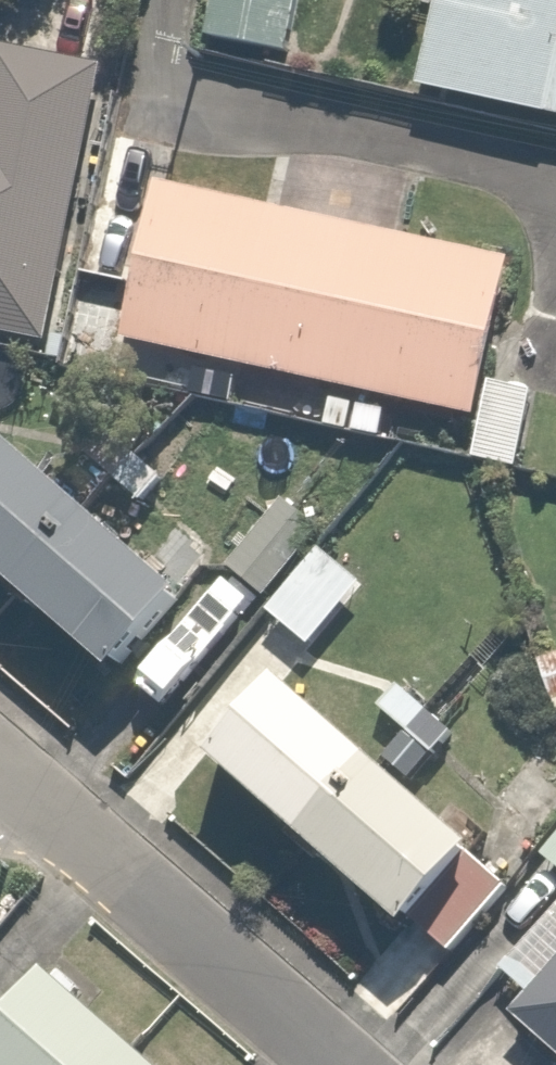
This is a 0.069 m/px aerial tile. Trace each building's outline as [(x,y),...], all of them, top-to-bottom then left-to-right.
[(221,46),(313,63),(325,0),(229,0),(221,46)] [(431,102),(555,127),(555,0),(451,0),(431,102)] [(113,77),(5,56),(0,83),(0,334),(61,346),(113,77)] [(137,356),(345,398),(338,432),(404,445),(411,411),(495,428),(528,263),(170,191),(137,356)] [(144,687),(211,605),(0,433),(0,570),(144,687)] [(336,527),(300,498),(239,574),(275,603),(322,544),(336,527)] [(375,585),(322,544),(275,603),(266,614),(318,656),(375,585)] [(546,661),(555,698),(555,658),(546,661)] [(415,669),(381,706),(451,769),(485,731),(415,669)] [(292,675),(225,752),(456,955),(523,877),(292,675)] [(511,979),(540,1005),(525,1022),(555,1050),(555,929),(511,979)] [(75,982),(3,1064),(171,1064),(75,982)]
